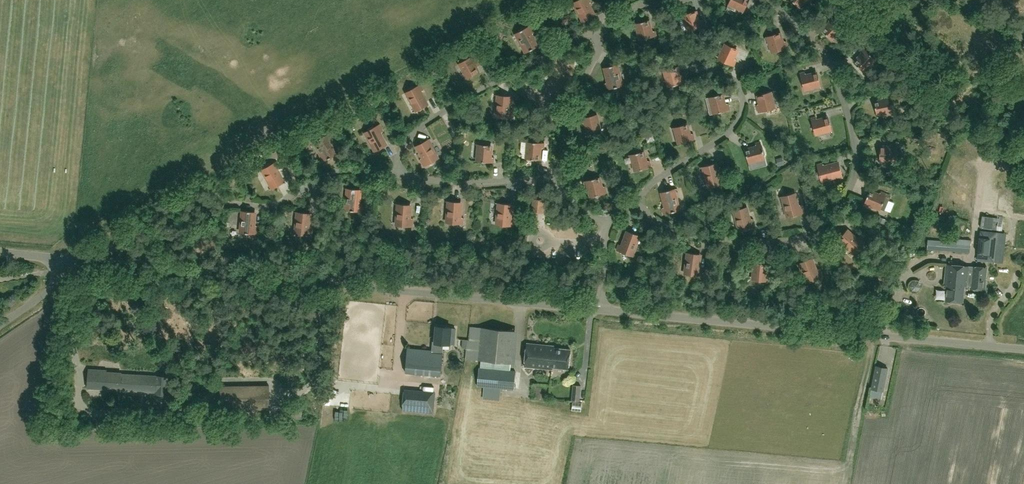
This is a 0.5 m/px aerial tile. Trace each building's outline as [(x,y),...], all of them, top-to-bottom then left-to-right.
[(594,15),(587,2),(590,0),(578,0),(574,2),(584,21),(594,15)] [(749,0),(729,0),(730,1),(729,3),(727,7),(735,11),(737,10),(738,7),(744,10),(749,0)] [(695,11),(684,14),(688,30),(690,30),(692,31),(697,29),(698,28),(704,26),(703,21),(698,23),(695,11)] [(828,19),(831,22),(823,30),(831,39),(843,27),(841,25),(841,24),(838,20),(836,20),(831,16),(828,19)] [(655,31),(651,32),(648,21),(637,24),(641,39),(643,39),(644,40),(649,39),(650,37),(657,35),(655,31)] [(535,34),(533,30),(530,25),(524,28),(522,28),(518,30),(518,32),(516,33),(526,52),(537,46),(531,36),(535,34)] [(779,33),(768,36),(773,52),(775,51),(776,52),(781,51),(782,49),(788,47),(787,43),(783,44),(779,33)] [(732,60),(737,49),(726,44),(719,59),(721,60),(722,62),(726,64),(728,63),(734,66),(736,62),(732,60)] [(855,62),(863,70),(874,59),(863,48),(860,51),(863,54),(855,62)] [(458,60),(460,63),(468,77),(478,72),(472,61),(476,59),(472,52),(467,55),(465,55),(460,57),(460,59),(458,60)] [(619,86),(621,85),(616,65),(605,67),(609,82),(604,84),(606,89),(612,88),(614,89),(619,87),(619,86)] [(669,86),(685,82),(684,77),(679,79),(676,67),(665,70),(669,86)] [(805,72),(800,73),(804,88),(820,84),(817,73),(806,76),(805,72)] [(417,111),(427,105),(420,92),(424,89),(421,84),(415,87),(414,87),(409,89),(409,91),(407,92),(417,111)] [(543,92),(548,98),(553,94),(547,88),(543,92)] [(770,92),(758,95),(761,105),(757,106),(758,112),(774,108),(770,92)] [(710,97),(715,113),(730,109),(729,104),(725,106),(722,94),(710,97)] [(874,102),(877,114),(893,110),(890,94),(885,95),(886,100),(874,102)] [(509,112),(510,96),(499,95),(497,109),(495,109),(495,114),(497,114),(497,116),(513,118),(513,112),(509,112)] [(587,117),(580,119),(581,123),(586,122),(589,134),(600,131),(596,115),(594,115),(592,114),(587,115),(587,117)] [(811,118),(815,133),(831,129),(828,118),(817,121),(816,117),(811,118)] [(366,132),(376,151),(386,145),(379,131),(383,129),(380,124),(374,127),(372,127),(368,129),(367,131),(366,132)] [(686,124),(675,127),(679,143),(695,139),(694,135),(689,136),(686,124)] [(315,141),(324,160),(335,155),(328,141),(332,139),(329,134),(323,137),(322,136),(317,139),(317,140),(315,141)] [(436,160),(437,159),(427,140),(417,146),(424,159),(421,161),(423,166),(429,163),(431,164),(435,161),(436,160)] [(531,142),(529,142),(527,158),(539,159),(540,148),(544,148),(545,143),(538,143),(537,141),(532,141),(531,142)] [(763,148),(762,147),(760,142),(756,143),(757,147),(745,150),(748,162),(764,157),(764,156),(765,153),(763,148)] [(892,148),(880,147),(880,159),(901,160),(901,158),(902,157),(903,151),(901,150),(902,144),(893,143),(892,148)] [(491,145),(479,144),(478,161),(480,161),(481,162),(486,163),(487,162),(494,162),(494,158),(490,157),(491,145)] [(632,154),(636,170),(651,166),(650,162),(646,163),(643,152),(632,154)] [(267,177),(273,188),(283,182),(276,169),(280,167),(277,161),(263,169),(263,170),(263,172),(265,176),(267,177)] [(823,163),(817,164),(819,171),(816,172),(818,178),(820,177),(821,180),(842,174),(839,163),(824,167),(823,163)] [(715,164),(704,167),(709,187),(711,187),(713,188),(718,186),(719,185),(725,183),(723,177),(719,178),(715,164)] [(599,178),(588,180),(592,196),(594,196),(595,197),(600,196),(601,194),(607,192),(606,188),(602,189),(599,178)] [(360,190),(348,189),(347,210),(349,210),(350,211),(355,212),(356,211),(363,211),(363,205),(359,205),(360,190)] [(673,189),(662,192),(666,207),(662,208),(663,214),(679,210),(673,189)] [(881,196),(870,191),(865,202),(884,210),(891,195),(882,192),(881,196)] [(798,208),(794,193),(783,196),(788,217),(790,216),(791,217),(796,216),(797,214),(804,213),(802,207),(798,208)] [(543,212),(544,199),(533,198),(532,211),(543,212)] [(461,202),(449,201),(448,223),(450,223),(451,224),(456,225),(457,223),(463,224),(464,218),(460,218),(461,202)] [(511,204),(499,203),(497,224),(499,225),(500,226),(506,227),(507,225),(513,226),(514,220),(509,220),(511,204)] [(410,205),(399,204),(397,225),(399,225),(400,227),(405,227),(407,226),(413,226),(413,220),(409,220),(410,205)] [(746,207),(735,210),(740,231),(742,230),(743,231),(748,230),(749,228),(755,227),(754,221),(750,222),(746,207)] [(258,228),(253,227),(255,212),(243,211),(241,232),(243,232),(244,234),(250,234),(251,233),(257,234),(258,228)] [(310,213),(298,212),(296,233),(298,234),(299,235),(304,235),(306,234),(312,235),(313,229),(308,229),(310,213)] [(997,230),(998,218),(982,216),(980,228),(997,230)] [(1005,220),(1003,238),(1012,239),(1014,221),(1005,220)] [(977,259),(987,260),(994,261),(997,232),(980,230),(979,237),(977,253),(977,259)] [(628,231),(623,246),(618,244),(616,250),(632,255),(639,235),(628,231)] [(847,231),(839,239),(855,253),(856,252),(858,252),(861,248),(861,246),(865,242),(861,238),(858,241),(847,231)] [(970,253),(971,240),(957,239),(957,242),(947,241),(947,238),(941,237),(941,241),(928,240),(927,249),(970,253)] [(700,254),(688,253),(686,274),(701,276),(702,270),(698,270),(700,254)] [(800,263),(808,282),(810,282),(812,282),(816,280),(817,279),(823,276),(821,271),(817,272),(811,258),(800,263)] [(767,264),(755,263),(753,280),(770,281),(770,277),(766,276),(767,264)] [(969,267),(969,266),(946,264),(945,284),(947,284),(946,301),(963,302),(965,286),(971,286),(971,289),(986,290),(988,268),(973,266),(973,267),(969,267)] [(432,351),(407,349),(405,374),(440,377),(443,346),(450,346),(452,328),(436,327),(435,342),(432,341),(432,351)] [(466,359),(481,360),(510,363),(513,330),(471,327),(470,341),(468,341),(466,359)] [(527,343),(524,366),(552,369),(552,367),(568,369),(570,349),(554,348),(554,346),(527,343)] [(883,391),(888,368),(876,366),(871,389),(883,391)] [(477,384),(477,386),(484,387),(501,389),(514,390),(516,370),(510,370),(480,367),(479,367),(477,384)] [(89,388),(156,393),(157,377),(121,374),(121,373),(90,371),(89,388)] [(571,401),(579,401),(581,385),(573,384),(571,401)] [(219,419),(269,419),(269,386),(219,386),(219,419)] [(435,392),(404,389),(402,410),(433,413),(435,392)] [(288,419),(302,418),(302,408),(288,408),(288,419)]
